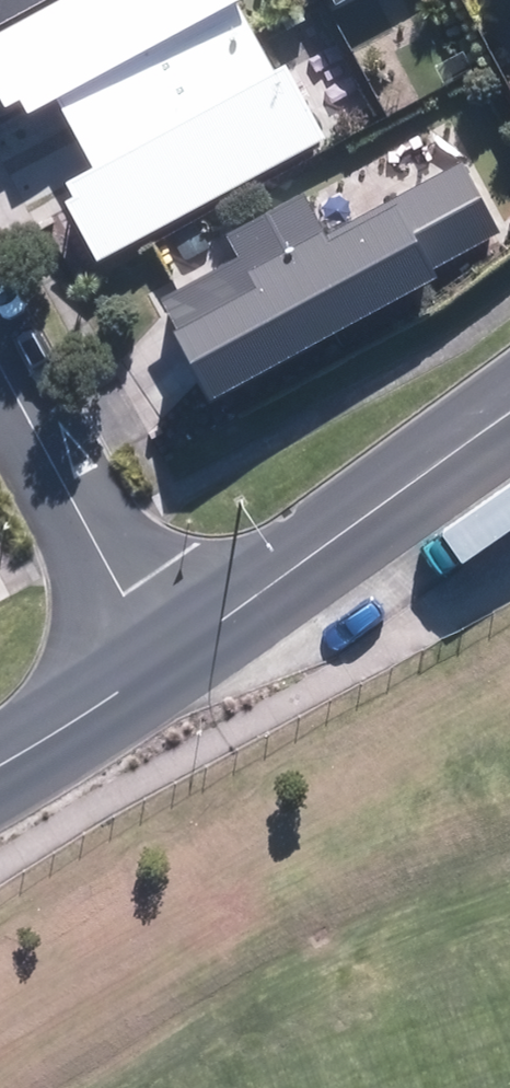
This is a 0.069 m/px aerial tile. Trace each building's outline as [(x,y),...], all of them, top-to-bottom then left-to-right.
[(55,238),(306,115),(249,0),(0,0),(0,127),(55,238)] [(424,130),(145,259),(196,369),(475,240),(424,130)]
